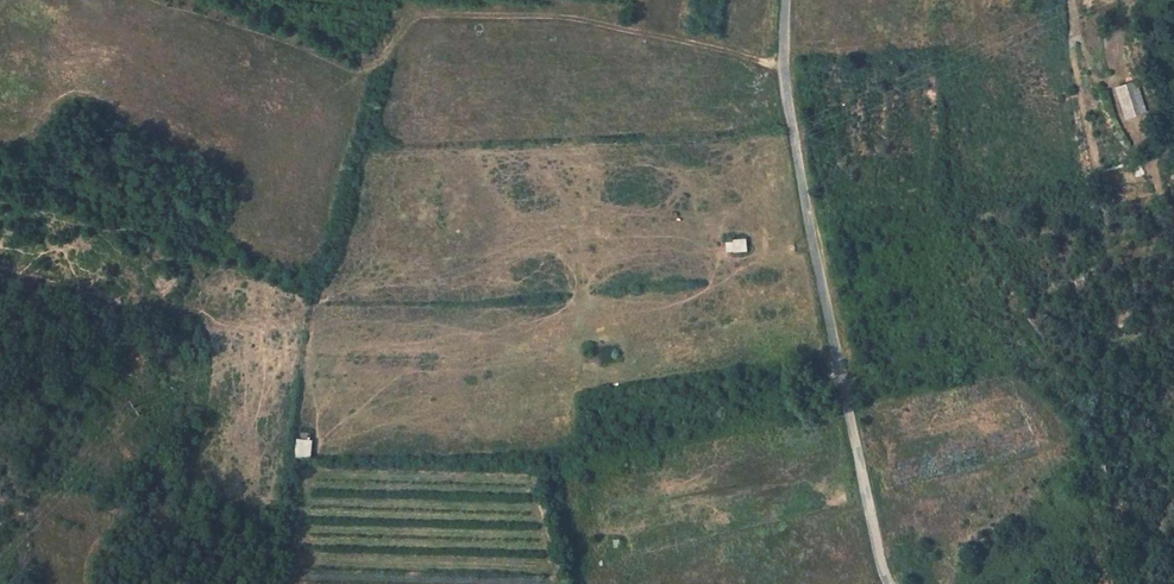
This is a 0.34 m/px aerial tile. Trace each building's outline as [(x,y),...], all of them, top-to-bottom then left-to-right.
[(1126,117),(1147,112),(1139,79),(1118,84),(1126,117)] [(747,239),(736,239),(736,251),(747,251),(747,239)] [(315,460),(315,445),(299,444),(299,460),(315,460)] [(1149,544),(1147,534),(1135,536),(1137,546),(1149,544)]
